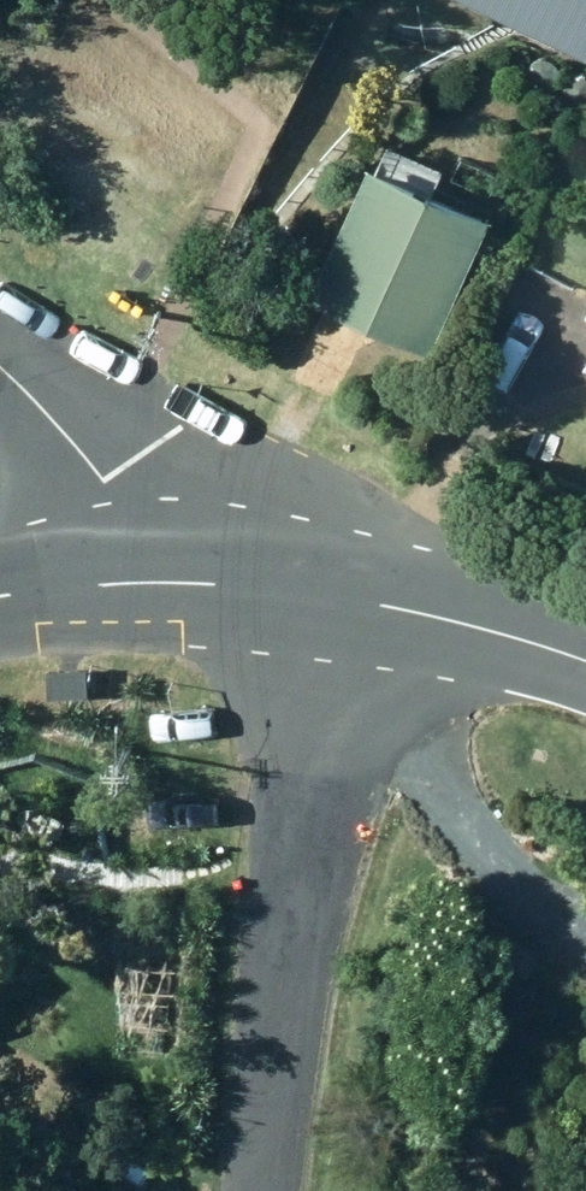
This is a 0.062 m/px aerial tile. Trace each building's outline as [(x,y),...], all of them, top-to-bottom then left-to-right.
[(585,64),(585,0),(445,0),(585,64)] [(434,364),(494,230),(438,206),(448,181),(390,155),(379,178),(374,176),(314,310),(434,364)] [(99,643),(56,643),(56,679),(99,678),(99,643)]
